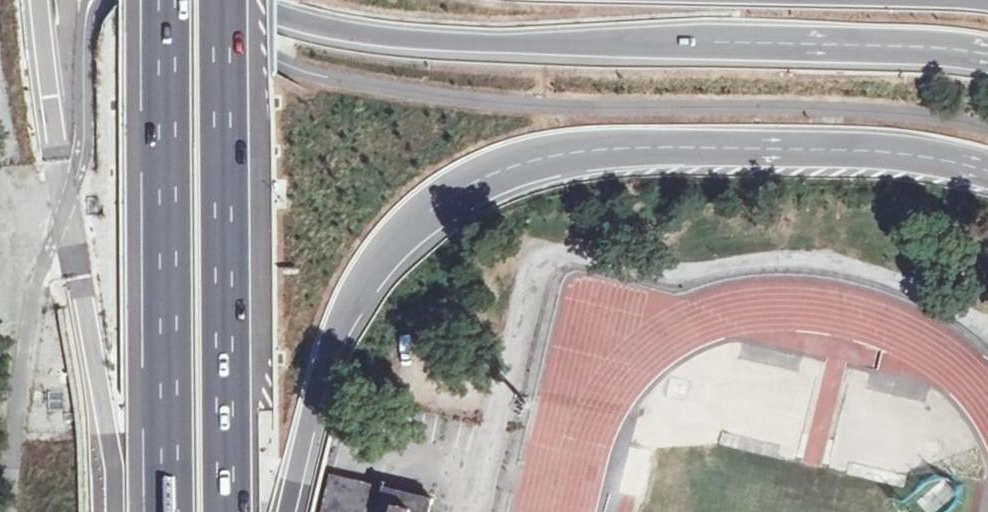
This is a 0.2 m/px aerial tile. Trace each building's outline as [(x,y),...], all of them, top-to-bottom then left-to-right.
[(435,499),(398,490),(386,487),(362,481),(331,474),(322,511),(431,511),(435,499)]
